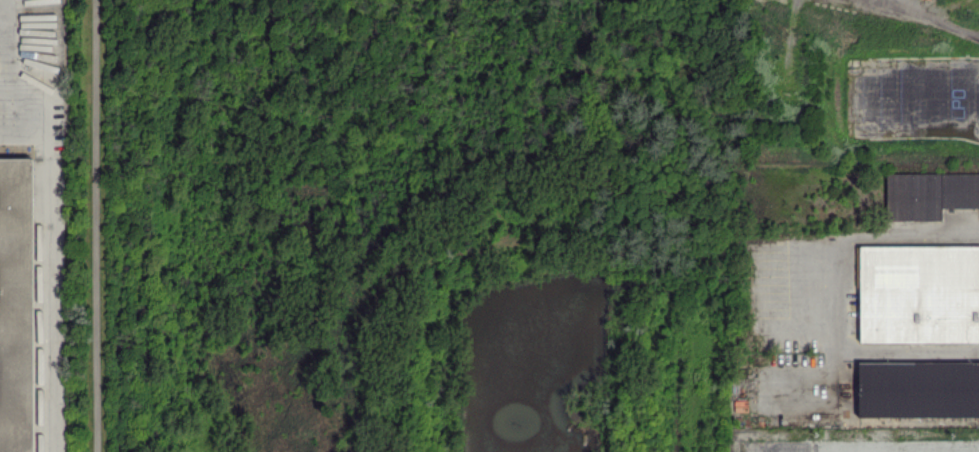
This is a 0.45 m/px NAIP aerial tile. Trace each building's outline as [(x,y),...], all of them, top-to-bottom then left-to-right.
[(36,156),(0,156),(0,451),(36,451),(36,156)] [(885,221),(941,220),(941,208),(978,208),(978,173),(885,173),(885,221)] [(859,246),(859,342),(978,343),(978,246),(859,246)] [(978,417),(978,361),(857,362),(857,417),(978,417)]
